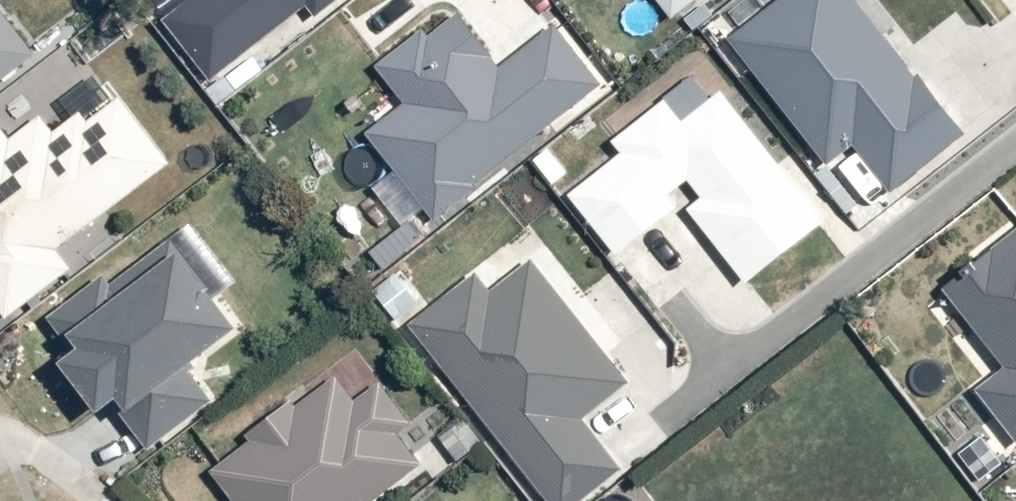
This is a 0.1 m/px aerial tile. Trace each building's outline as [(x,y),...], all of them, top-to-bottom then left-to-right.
[(35,43),(1,0),(0,0),(0,69),(35,43)] [(214,76),(308,2),(321,18),(344,0),(187,0),(167,16),(214,76)] [(676,14),(694,0),(664,0),(676,14)] [(865,0),(776,0),(734,33),(837,164),(855,149),(897,201),(975,140),(865,0)] [(556,22),(501,64),(459,11),(430,34),(424,27),(378,63),(408,100),(367,132),(436,218),(605,85),(556,22)] [(623,152),(569,194),(615,253),(677,205),(692,207),(748,279),(826,219),(723,87),(684,117),(667,96),(612,138),(623,152)] [(1,311),(69,260),(56,245),(169,157),(119,92),(87,115),(80,105),(50,124),(40,108),(6,131),(0,121),(0,310),(1,311)] [(975,386),(1015,437),(1015,227),(943,286),(1004,362),(975,386)] [(179,352),(232,305),(175,237),(113,280),(99,269),(46,313),(145,441),(213,391),(179,352)] [(532,256),(494,285),(478,264),(409,318),(555,500),(583,500),(626,467),(587,418),(633,382),(532,256)] [(418,459),(400,429),(407,419),(377,376),(355,394),(334,372),(209,464),(237,500),(362,500),(418,459)]
